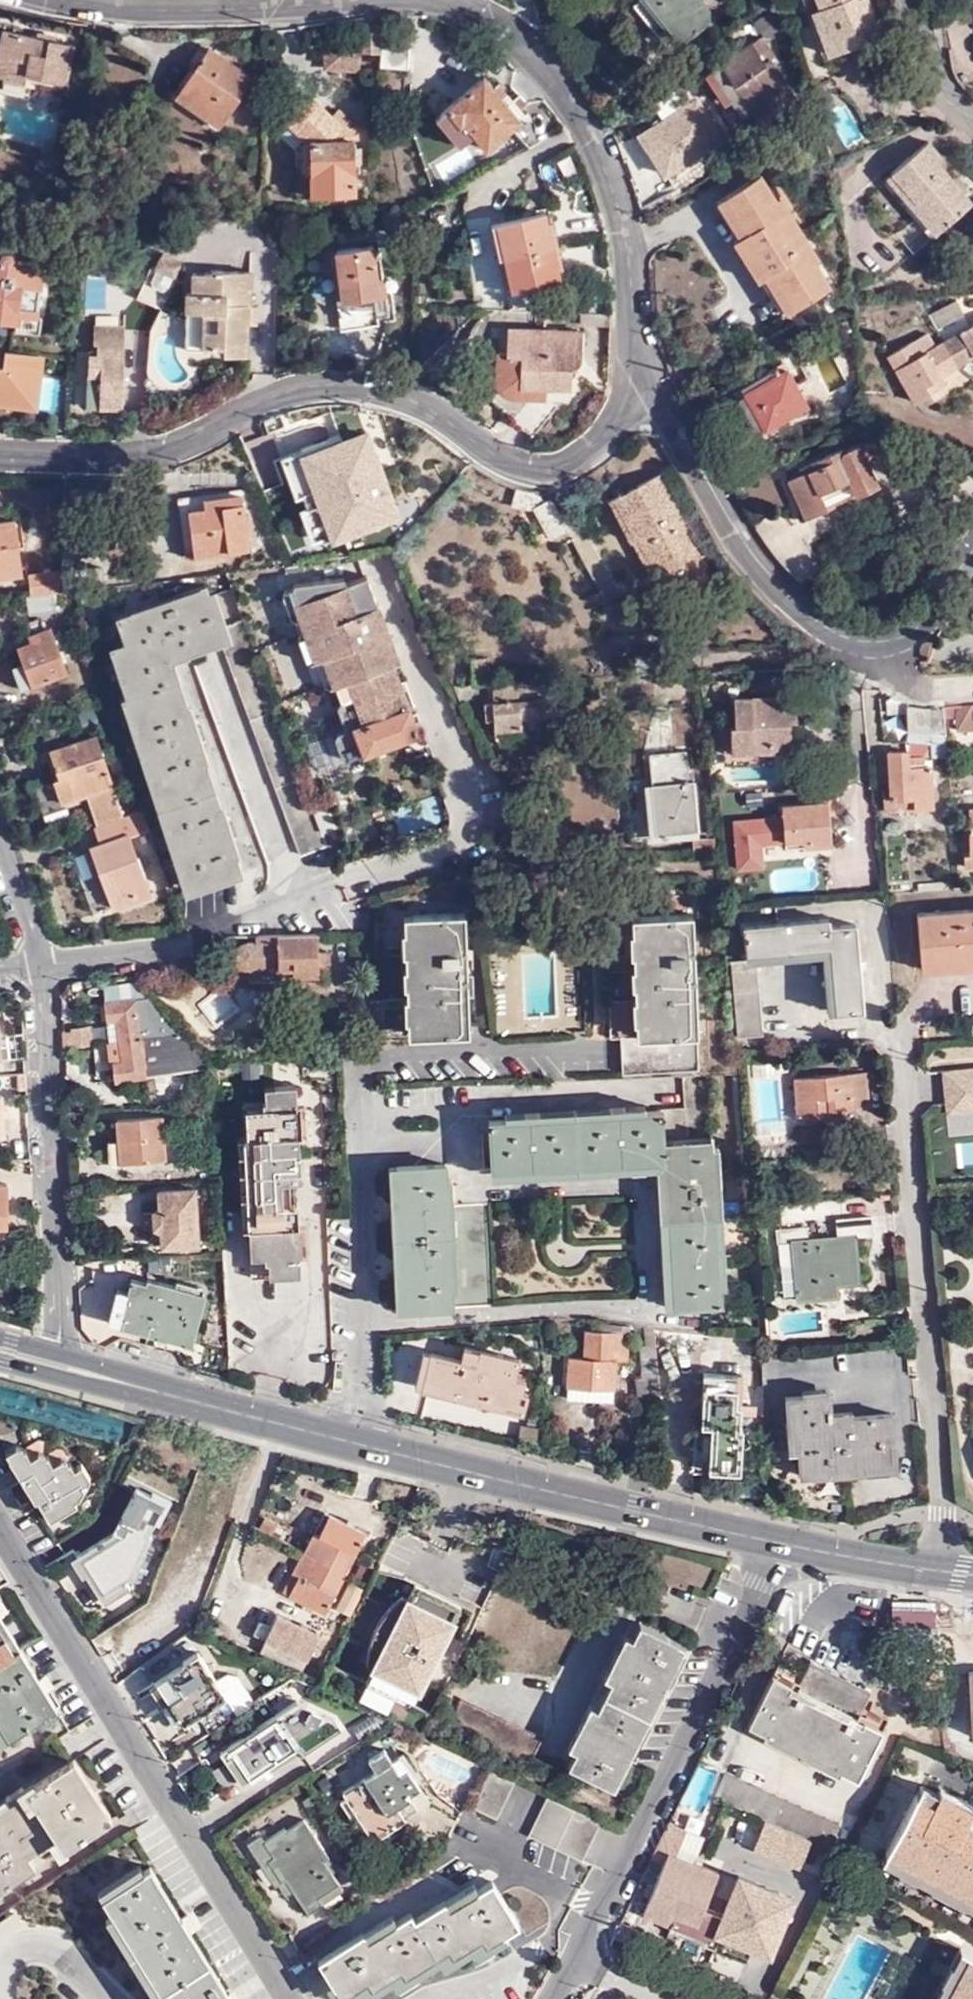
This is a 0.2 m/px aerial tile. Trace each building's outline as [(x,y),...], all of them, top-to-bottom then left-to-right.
[(644,0),(641,0),(634,6),(672,51),(681,43),(644,0)] [(681,43),(682,45),(714,16),(701,0),(644,0),(681,43)] [(817,0),(803,0),(809,14),(813,13),(821,10),(817,0)] [(821,10),(813,13),(829,54),(880,35),(867,0),(817,0),(821,10)] [(778,9),(759,23),(771,41),(791,29),(778,9)] [(382,47),(383,25),(364,23),(363,46),(350,45),(350,51),(325,50),(324,70),(361,72),(362,53),(382,53),(382,47)] [(67,83),(74,45),(5,30),(0,50),(0,77),(31,84),(31,82),(39,84),(40,78),(67,83)] [(759,121),(794,100),(770,59),(775,56),(763,35),(750,43),(721,63),(723,65),(707,75),(726,104),(732,100),(743,116),(752,111),(759,121)] [(382,53),(381,67),(408,68),(409,48),(382,47),(382,53)] [(207,106),(201,114),(220,127),(254,77),(211,48),(181,89),(207,106)] [(446,109),(461,125),(465,122),(487,151),(522,122),(485,76),(446,109)] [(0,77),(0,92),(28,99),(31,84),(0,77)] [(66,90),(67,83),(40,78),(39,84),(66,90)] [(176,97),(201,114),(207,106),(181,89),(176,97)] [(638,132),(666,176),(725,137),(698,95),(638,132)] [(343,126),(333,117),(315,99),(299,99),(289,110),(290,126),(311,145),(311,195),(356,194),(355,141),(359,140),(359,128),(349,119),(343,126)] [(339,109),(333,117),(343,126),(349,119),(339,109)] [(917,202),(915,203),(940,230),(972,202),(937,162),(942,157),(928,142),(891,173),(917,202)] [(769,224),(789,211),(781,197),(776,200),(761,174),(717,202),(739,237),(737,239),(763,279),(765,278),(788,314),(831,286),(815,262),(819,259),(811,245),(790,258),(769,224)] [(641,209),(642,209),(676,194),(669,177),(637,191),(640,204),(641,209)] [(811,245),(789,211),(769,224),(790,258),(811,245)] [(492,226),(507,292),(561,279),(545,213),(492,226)] [(763,279),(737,239),(733,241),(759,282),(763,279)] [(379,282),(375,247),(336,252),(342,304),(341,304),(344,326),(377,322),(377,318),(388,315),(384,281),(379,282)] [(18,323),(20,315),(38,318),(45,271),(15,266),(16,261),(16,258),(14,255),(13,253),(8,253),(4,253),(2,255),(1,258),(0,265),(0,320),(18,323)] [(182,265),(164,257),(157,270),(175,279),(182,265)] [(248,356),(248,325),(248,305),(249,304),(251,304),(252,272),(213,271),(213,274),(193,273),(193,293),(193,313),(189,313),(187,349),(202,349),(203,348),(225,349),(225,355),(248,356)] [(138,299),(161,309),(173,284),(150,272),(138,299)] [(940,329),(966,315),(957,300),(933,313),(940,329)] [(248,305),(248,325),(258,325),(259,305),(248,305)] [(944,342),(958,367),(972,359),(972,325),(944,342)] [(89,354),(87,409),(124,409),(126,327),(94,327),(94,347),(99,346),(98,355),(89,354)] [(521,387),(546,389),(570,390),(572,366),(575,367),(579,364),(581,360),(582,332),(509,328),(507,353),(498,353),(497,381),(498,386),(500,390),(504,394),(508,396),(510,396),(518,398),(520,398),(521,387)] [(958,367),(944,342),(935,347),(927,333),(888,355),(914,402),(930,392),(925,385),(942,375),(943,376),(958,367)] [(33,404),(39,356),(0,350),(0,399),(33,404)] [(37,411),(45,357),(39,356),(33,404),(0,399),(0,405),(37,411)] [(777,367),(735,390),(757,430),(764,426),(765,428),(807,405),(788,370),(781,373),(777,367)] [(925,385),(930,392),(932,394),(948,385),(943,376),(942,375),(925,385)] [(545,398),(546,389),(521,387),(520,398),(526,397),(545,398)] [(531,437),(551,415),(531,399),(511,422),(531,437)] [(343,532),(352,554),(383,550),(373,521),(381,518),(370,487),(387,481),(370,437),(359,441),(355,431),(337,437),(341,448),(328,452),(344,497),(340,499),(351,529),(343,532)] [(889,454),(880,435),(843,454),(840,448),(799,469),(802,475),(788,481),(807,519),(829,508),(821,492),(848,480),(855,496),(879,484),(869,465),(889,454)] [(664,471),(656,476),(701,557),(709,553),(664,471)] [(615,497),(659,579),(701,557),(656,476),(615,497)] [(522,490),(517,488),(511,507),(524,511),(534,511),(551,540),(570,530),(552,498),(549,497),(546,494),(543,492),(537,492),(530,491),(522,490)] [(184,558),(193,557),(188,509),(204,507),(203,499),(244,494),(243,490),(177,498),(184,558)] [(188,509),(193,557),(250,550),(244,494),(203,499),(204,507),(188,509)] [(653,582),(659,579),(615,497),(609,501),(653,582)] [(784,509),(755,525),(765,543),(780,561),(790,573),(801,582),(823,569),(804,538),(801,539),(784,509)] [(14,520),(0,522),(0,579),(22,576),(14,520)] [(780,561),(765,543),(778,560),(780,561)] [(312,546),(314,560),(327,558),(325,544),(312,546)] [(347,555),(332,557),(336,572),(351,567),(347,555)] [(701,557),(659,579),(661,584),(666,588),(671,591),(676,592),(682,593),(688,591),(694,588),(698,584),(701,578),(703,573),(704,567),(702,561),(701,557)] [(74,593),(106,588),(104,565),(62,571),(62,594),(62,595),(74,593)] [(28,575),(30,597),(53,594),(58,594),(56,572),(28,575)] [(418,734),(394,665),(402,663),(380,604),(378,606),(367,577),(347,584),(344,578),(295,584),(292,588),(285,591),(283,596),(291,619),(294,620),(300,634),(303,633),(314,662),(323,659),(333,687),(337,686),(352,727),(337,733),(334,740),(341,757),(347,759),(418,734)] [(335,826),(326,802),(311,807),(310,803),(243,621),(225,627),(213,591),(208,593),(207,589),(118,618),(126,641),(113,645),(193,891),(242,876),(231,842),(238,839),(234,825),(226,829),(199,742),(207,739),(203,725),(194,728),(172,658),(222,642),(301,855),(325,846),(319,831),(335,826)] [(30,597),(26,598),(29,616),(57,612),(53,594),(30,597)] [(67,672),(49,626),(28,635),(30,641),(17,646),(23,663),(13,668),(21,690),(67,672)] [(472,685),(487,684),(486,669),(471,670),(472,685)] [(529,700),(527,681),(490,683),(490,685),(492,703),(483,704),(484,721),(493,720),(494,731),(520,728),(519,720),(543,718),(542,699),(529,700)] [(734,754),(774,753),(774,749),(791,749),(790,721),(797,721),(797,696),(733,697),(734,754)] [(961,705),(954,705),(956,732),(972,731),(972,704),(961,705)] [(929,708),(906,706),(907,731),(930,733),(929,708)] [(673,738),(686,742),(692,720),(679,716),(673,738)] [(649,729),(651,753),(671,751),(670,727),(649,729)] [(521,743),(520,728),(494,731),(494,737),(499,746),(521,743)] [(96,826),(123,816),(96,734),(50,750),(59,778),(54,780),(61,804),(86,796),(95,821),(96,826)] [(671,751),(651,753),(655,797),(651,797),(654,833),(693,830),(684,750),(671,751)] [(910,766),(909,756),(909,751),(887,752),(890,798),(883,798),(883,810),(933,807),(931,764),(926,765),(910,766)] [(774,764),(774,753),(734,754),(722,754),(722,765),(729,766),(774,764)] [(925,755),(909,756),(910,766),(926,765),(925,755)] [(757,807),(756,788),(723,791),(724,811),(731,810),(733,836),(764,834),(762,806),(757,807)] [(802,841),(831,838),(828,800),(780,804),(785,848),(803,846),(802,841)] [(969,808),(970,855),(964,855),(964,868),(972,868),(972,807),(969,808)] [(150,829),(143,809),(123,816),(96,826),(102,840),(90,845),(114,909),(152,895),(129,836),(150,829)] [(832,844),(831,838),(802,841),(803,846),(832,844)] [(918,883),(918,891),(949,888),(949,881),(918,883)] [(972,960),(972,907),(916,912),(920,964),(972,960)] [(416,997),(417,1035),(469,1034),(466,913),(414,915),(415,955),(416,997)] [(646,1037),(636,1038),(621,1038),(623,1073),(699,1070),(693,914),(641,916),(646,1037)] [(404,955),(415,955),(414,915),(403,915),(404,931),(401,932),(402,955),(404,955)] [(636,1022),(636,1038),(646,1037),(641,916),(632,916),(633,933),(629,933),(630,955),(633,955),(634,968),(630,968),(631,987),(634,986),(635,998),(632,998),(633,1022),(636,1022)] [(830,928),(829,919),(744,927),(747,952),(830,944),(836,1011),(862,1008),(855,925),(830,928)] [(318,951),(317,934),(256,936),(256,942),(247,943),(243,944),(239,946),(237,949),(235,952),(234,956),(235,959),(236,961),(238,964),(241,967),(243,968),(246,969),(249,969),(257,969),(258,970),(292,969),(293,977),(319,976),(319,974),(331,973),(330,950),(318,951)] [(416,997),(415,955),(404,955),(405,968),(402,969),(403,987),(406,987),(406,997),(416,997)] [(738,1037),(763,1034),(756,960),(731,963),(738,1037)] [(920,964),(921,971),(972,967),(972,960),(920,964)] [(101,988),(103,1004),(132,1000),(129,983),(101,988)] [(408,1036),(417,1035),(416,997),(406,997),(403,997),(404,1021),(407,1021),(408,1036)] [(118,1041),(180,1032),(149,998),(132,1000),(103,1004),(108,1042),(118,1041)] [(63,1032),(64,1048),(88,1045),(88,1030),(63,1032)] [(211,1067),(203,1057),(180,1032),(118,1041),(120,1059),(111,1061),(113,1082),(211,1067)] [(120,1059),(118,1041),(108,1042),(111,1061),(120,1059)] [(972,1112),(972,1068),(942,1071),(946,1114),(972,1112)] [(866,1072),(794,1079),(797,1117),(828,1115),(828,1110),(869,1106),(866,1072)] [(26,1089),(25,1074),(18,1074),(19,1090),(26,1089)] [(301,1179),(296,1085),(264,1087),(266,1109),(246,1109),(247,1137),(244,1137),(251,1277),(300,1274),(295,1179),(301,1179)] [(539,1145),(540,1167),(664,1161),(671,1307),(721,1305),(713,1139),(664,1142),(662,1111),(523,1118),(524,1131),(514,1131),(515,1146),(539,1145)] [(167,1159),(163,1116),(116,1120),(118,1141),(108,1142),(110,1165),(167,1159)] [(489,1170),(540,1167),(539,1145),(515,1146),(514,1131),(524,1131),(523,1118),(487,1120),(489,1170)] [(447,1163),(396,1165),(403,1308),(492,1304),(487,1203),(449,1204),(447,1163)] [(7,1224),(7,1201),(15,1201),(14,1186),(7,1186),(7,1183),(0,1183),(0,1224),(7,1224)] [(153,1212),(155,1227),(161,1230),(162,1247),(198,1245),(194,1188),(158,1190),(159,1209),(153,1212)] [(147,1228),(155,1227),(153,1212),(146,1212),(147,1228)] [(791,1241),(793,1264),(797,1300),(837,1296),(836,1286),(860,1283),(855,1236),(872,1234),(870,1216),(836,1219),(839,1236),(807,1239),(806,1227),(776,1230),(777,1242),(791,1241)] [(780,1266),(793,1264),(791,1241),(777,1242),(780,1266)] [(128,1292),(119,1325),(194,1346),(208,1294),(148,1277),(146,1283),(131,1278),(128,1292)] [(108,1322),(119,1325),(128,1292),(117,1289),(108,1322)] [(638,1396),(661,1397),(654,1326),(643,1324),(644,1345),(640,1346),(643,1378),(636,1378),(638,1396)] [(629,1333),(585,1330),(584,1358),(569,1357),(567,1399),(613,1402),(615,1359),(627,1360),(629,1333)] [(429,1351),(420,1388),(523,1412),(528,1392),(521,1391),(525,1377),(515,1374),(519,1357),(480,1348),(478,1356),(462,1353),(461,1359),(429,1351)] [(705,1403),(740,1404),(741,1388),(706,1387),(705,1403)] [(796,1434),(797,1450),(800,1477),(852,1473),(851,1462),(856,1461),(896,1458),(892,1413),(832,1418),(830,1393),(785,1397),(788,1435),(796,1434)] [(710,1469),(740,1470),(742,1427),(739,1427),(740,1404),(705,1403),(702,1402),(701,1426),(712,1426),(710,1469)] [(790,1450),(797,1450),(796,1434),(788,1435),(790,1450)] [(23,1448),(21,1444),(16,1443),(4,1451),(34,1500),(37,1498),(49,1520),(77,1502),(74,1499),(79,1497),(90,1477),(81,1462),(74,1467),(69,1459),(68,1461),(66,1458),(62,1456),(52,1462),(47,1453),(45,1454),(43,1451),(38,1450),(30,1456),(24,1447),(23,1448)] [(304,1553),(346,1574),(367,1533),(329,1514),(319,1533),(315,1531),(304,1553)] [(140,1545),(128,1523),(74,1557),(83,1572),(86,1569),(107,1604),(131,1589),(126,1581),(133,1577),(121,1557),(140,1545)] [(326,1614),(346,1574),(304,1553),(303,1552),(282,1592),(326,1614)] [(349,1583),(332,1607),(345,1616),(362,1592),(349,1583)] [(415,1583),(366,1685),(412,1706),(461,1605),(415,1583)] [(9,1739),(59,1708),(48,1690),(51,1689),(46,1679),(44,1676),(40,1678),(2,1616),(5,1614),(0,1605),(0,1724),(9,1739)] [(316,1631),(277,1613),(271,1627),(260,1622),(255,1634),(265,1640),(265,1641),(308,1661),(319,1638),(316,1631)] [(613,1789),(685,1645),(640,1623),(567,1766),(613,1789)] [(148,1686),(178,1731),(190,1721),(189,1719),(227,1695),(198,1651),(182,1661),(183,1663),(148,1686)] [(871,1691),(810,1661),(800,1682),(784,1674),(787,1667),(779,1663),(748,1726),(857,1780),(888,1718),(869,1708),(863,1721),(857,1718),(871,1691)] [(541,1740),(461,1701),(449,1727),(529,1766),(541,1740)] [(228,1746),(249,1777),(251,1780),(298,1748),(294,1742),(313,1728),(295,1702),(276,1715),(274,1713),(228,1746)] [(241,1783),(249,1777),(228,1746),(219,1752),(241,1783)] [(419,1787),(406,1768),(401,1772),(391,1758),(383,1747),(367,1759),(375,1769),(343,1792),(346,1797),(339,1802),(368,1843),(417,1809),(407,1795),(419,1787)] [(401,1772),(406,1768),(397,1754),(391,1758),(401,1772)] [(35,1868),(27,1856),(56,1838),(64,1850),(112,1819),(74,1758),(35,1783),(32,1779),(5,1797),(8,1801),(0,1806),(0,1890),(35,1868)] [(514,1779),(488,1767),(469,1807),(496,1819),(514,1779)] [(811,1840),(830,1848),(840,1823),(725,1773),(714,1796),(765,1819),(753,1849),(798,1867),(811,1840)] [(921,1784),(916,1793),(933,1802),(938,1793),(921,1784)] [(429,1801),(419,1787),(407,1795),(417,1809),(429,1801)] [(967,1820),(972,1807),(940,1789),(938,1793),(933,1802),(916,1793),(881,1861),(972,1910),(972,1823),(967,1820)] [(601,1821),(546,1796),(528,1836),(583,1861),(601,1821)] [(285,1879),(292,1891),(306,1913),(322,1904),(318,1897),(339,1884),(332,1872),(336,1869),(304,1819),(286,1830),(284,1827),(264,1840),(263,1841),(272,1857),(267,1859),(281,1881),(285,1879)] [(642,1915),(668,1925),(696,1858),(704,1838),(669,1823),(652,1859),(663,1863),(642,1915)] [(285,1896),(292,1891),(285,1879),(281,1881),(267,1859),(272,1857),(263,1841),(264,1840),(260,1833),(246,1842),(274,1886),(278,1884),(285,1896)] [(696,1858),(668,1925),(712,1943),(716,1932),(726,1936),(768,1954),(792,1897),(739,1875),(723,1916),(702,1907),(719,1866),(696,1858)] [(150,1866),(100,1897),(163,1998),(237,1998),(232,1991),(228,1993),(190,1932),(194,1929),(185,1914),(181,1917),(150,1866)] [(474,1951),(487,1943),(518,1924),(492,1880),(448,1906),(444,1900),(414,1919),(410,1912),(367,1939),(363,1931),(317,1959),(340,1996),(368,1979),(372,1986),(389,1976),(392,1982),(405,1974),(449,1946),(454,1955),(469,1945),(474,1951)] [(0,1921),(0,1940),(24,1924),(15,1911),(0,1921)] [(668,1925),(666,1929),(710,1948),(719,1952),(726,1936),(716,1932),(712,1943),(668,1925)] [(490,1949),(487,1943),(474,1951),(477,1957),(490,1949)] [(959,1949),(933,1998),(972,1998),(972,1957),(959,1949)] [(409,1980),(405,1974),(392,1982),(396,1988),(409,1980)]
